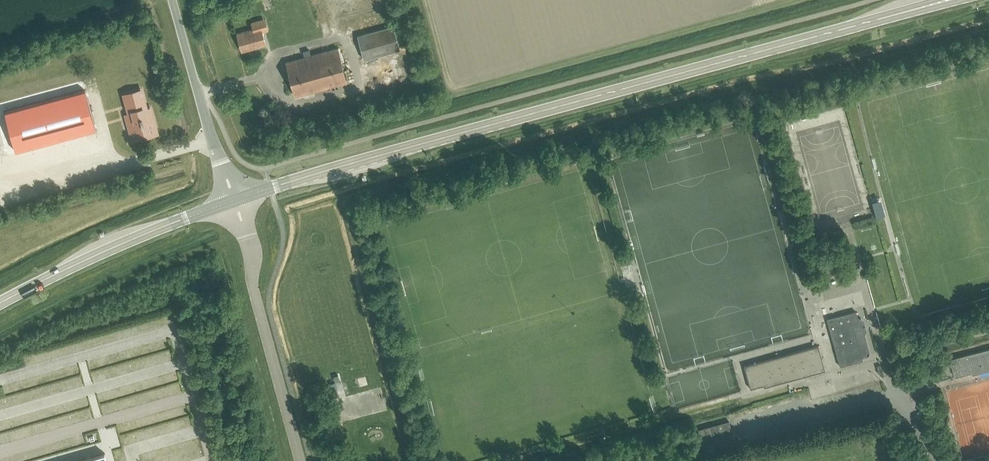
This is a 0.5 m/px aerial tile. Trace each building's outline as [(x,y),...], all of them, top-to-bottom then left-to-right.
[(364,60),(400,51),(393,27),(358,37),(364,60)] [(242,51),(265,45),(261,28),(237,34),(242,51)] [(295,97),(347,83),(338,49),(286,62),(295,97)] [(85,89),(5,111),(15,150),(96,128),(85,89)] [(159,134),(152,107),(149,108),(143,89),(122,95),(126,108),(118,110),(125,135),(128,135),(130,142),(159,134)] [(821,253),(822,259),(834,256),(835,255),(833,250),(821,253)] [(830,260),(824,261),(827,274),(832,273),(830,260)] [(850,313),(827,319),(840,367),(862,361),(862,358),(868,356),(869,353),(861,323),(859,321),(856,312),(850,313)] [(764,387),(825,371),(818,346),(744,366),(750,389),(763,385),(764,387)] [(950,359),(951,364),(955,377),(955,378),(965,375),(972,373),(972,375),(980,373),(979,371),(988,369),(988,349),(950,359)]
